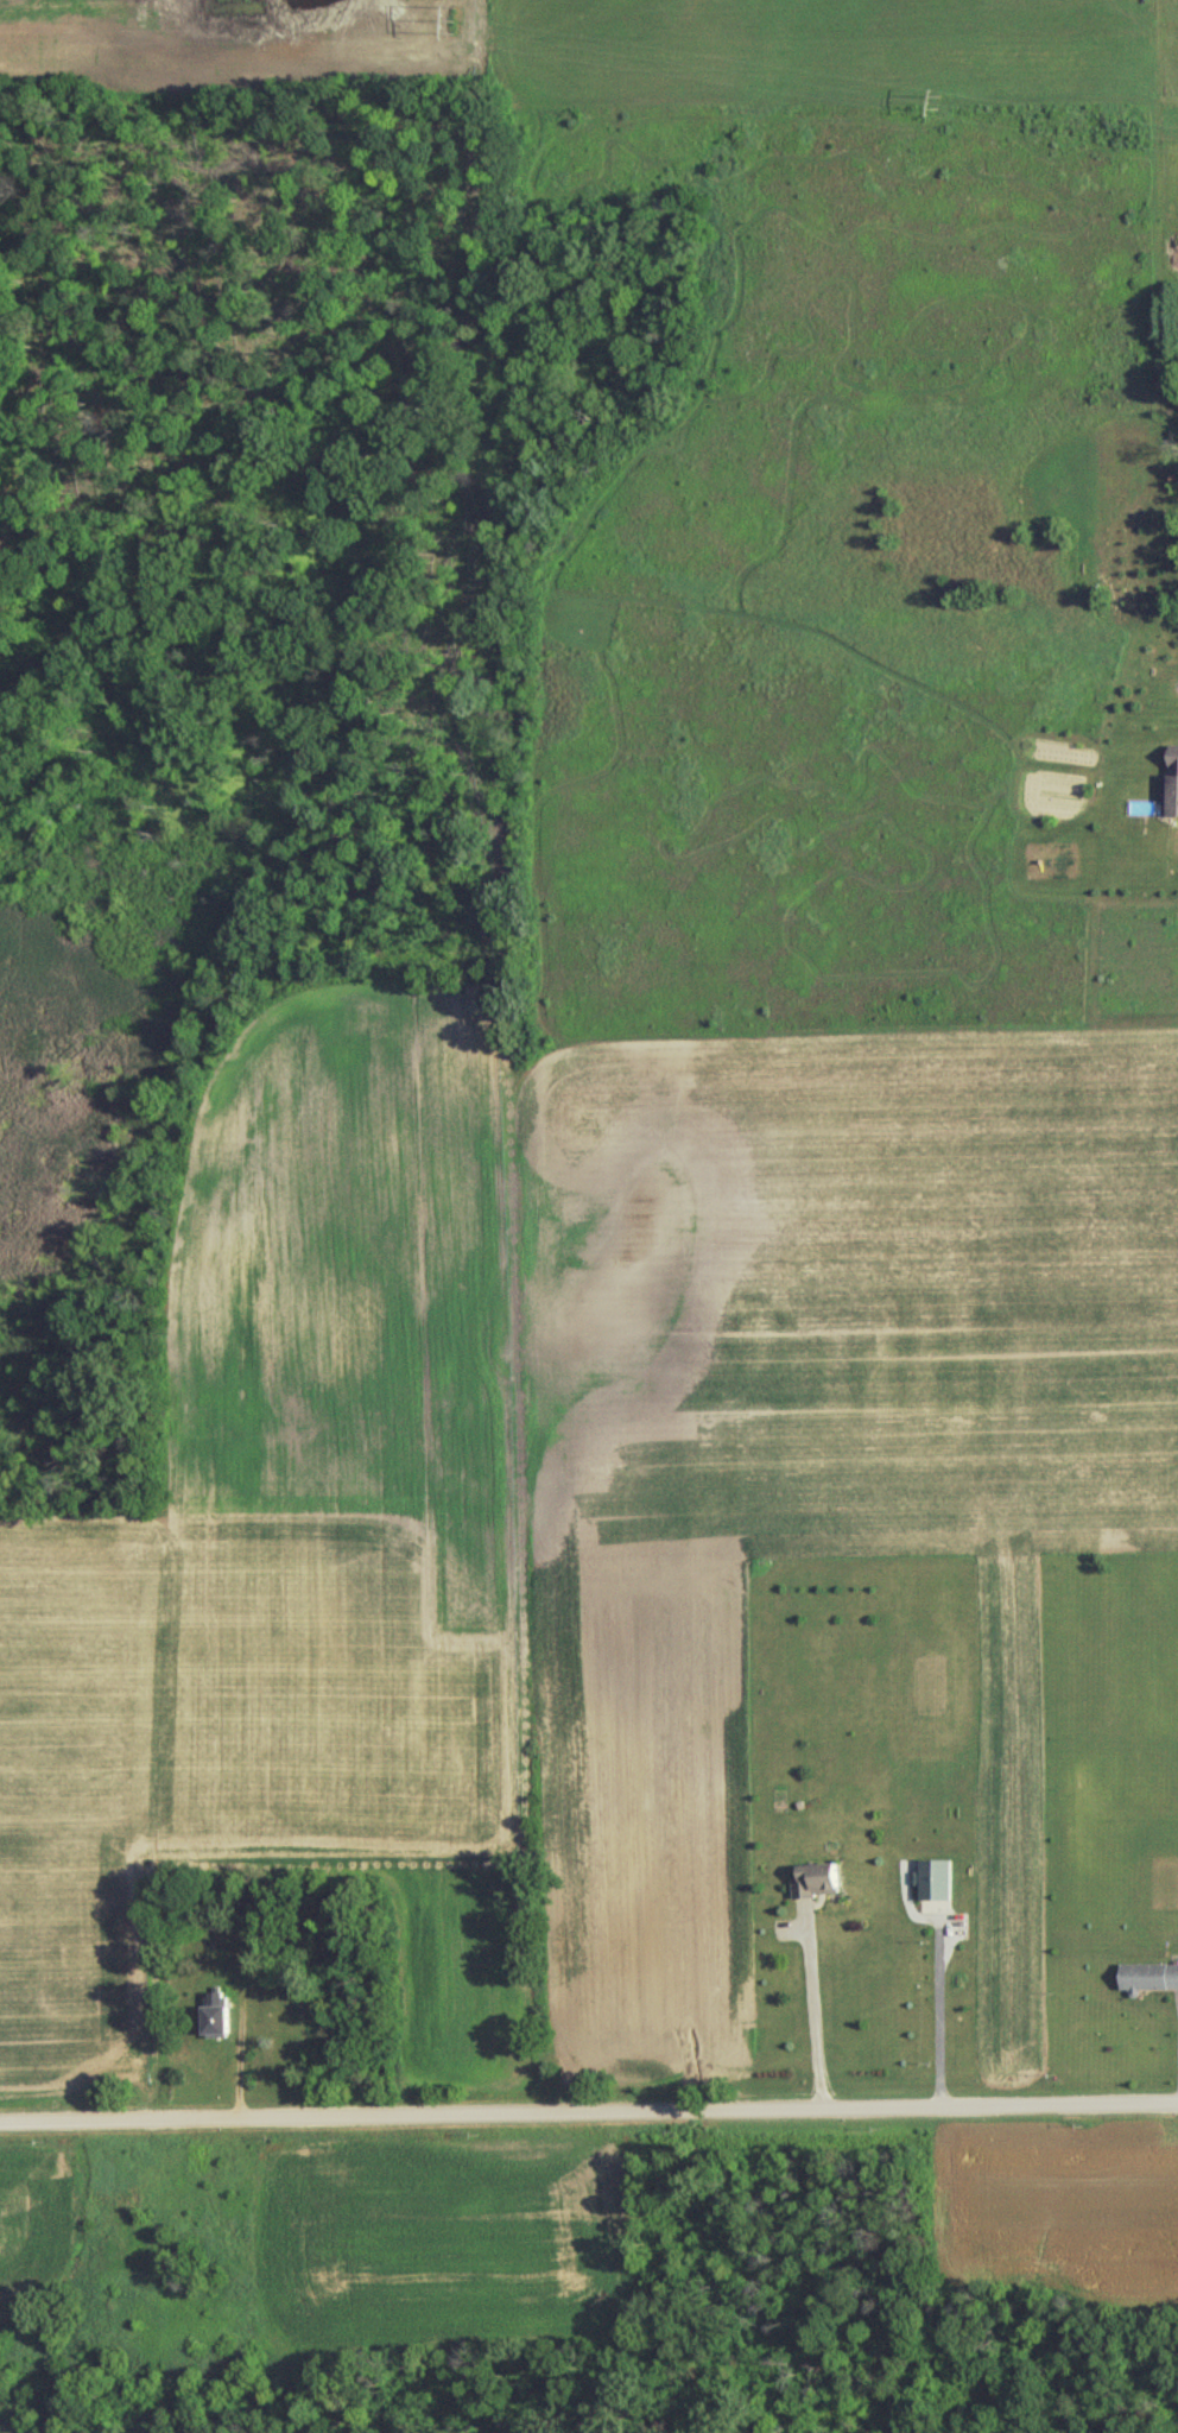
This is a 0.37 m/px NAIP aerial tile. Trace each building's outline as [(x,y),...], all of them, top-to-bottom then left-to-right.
[(1164,755),(1163,815),(1177,816),(1177,756),(1164,755)] [(947,1859),(916,1858),(915,1898),(946,1898),(947,1859)] [(837,1891),(836,1861),(793,1863),(794,1877),(789,1877),(790,1894),(837,1891)] [(1116,1963),(1116,1989),(1177,1988),(1177,1962),(1116,1963)] [(221,2034),(220,1990),(205,1991),(205,2004),(197,2004),(198,2035),(221,2034)]
